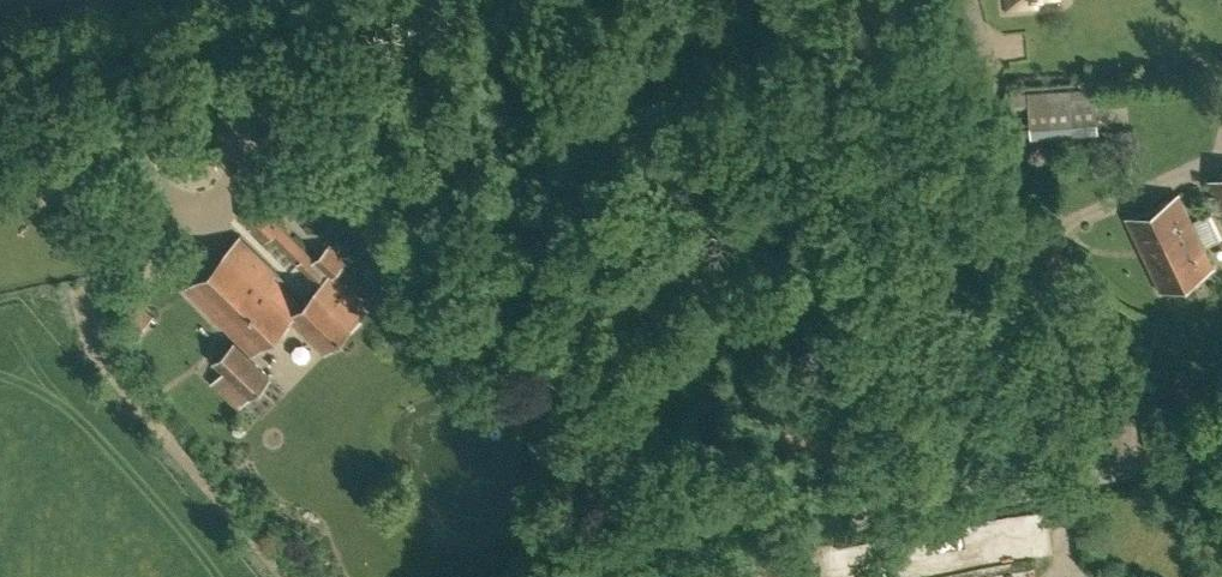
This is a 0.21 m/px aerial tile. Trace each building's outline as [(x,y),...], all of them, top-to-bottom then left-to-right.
[(1007,9),(1037,6),(1036,0),(1006,0),(1007,9)] [(290,37),(268,41),(269,59),(278,58),(277,53),(291,52),(290,37)] [(1096,87),(1028,91),(1006,93),(1008,109),(1030,108),(1032,138),(1100,132),(1096,87)] [(1208,181),(1221,212),(1221,175),(1208,181)] [(1213,267),(1203,246),(1178,195),(1127,218),(1161,290),(1213,267)] [(325,349),(366,307),(332,273),(346,260),(332,245),(328,249),(324,245),(314,254),(319,259),(316,261),(258,203),(243,218),(253,228),(258,223),(310,274),(301,283),(311,293),(301,304),(280,282),(282,280),(240,238),(189,290),(252,353),(290,315),(325,349)] [(431,296),(427,302),(428,310),(434,314),(442,313),(446,307),(445,299),(439,295),(431,296)] [(136,336),(151,320),(140,304),(124,321),(136,336)] [(213,359),(219,365),(223,369),(212,381),(239,407),(269,376),(233,340),(213,359)]
